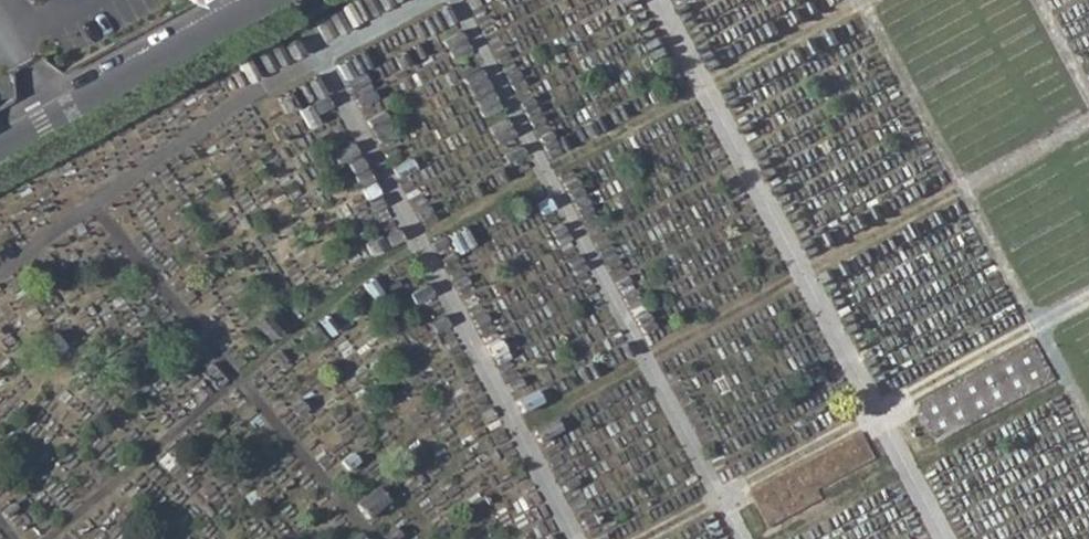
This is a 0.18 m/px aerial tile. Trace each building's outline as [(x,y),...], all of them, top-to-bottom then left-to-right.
[(1036,340),(916,405),(936,444),(1058,380),(1036,340)] [(865,433),(753,493),(771,527),(826,499),(820,489),(879,458),(865,433)]
